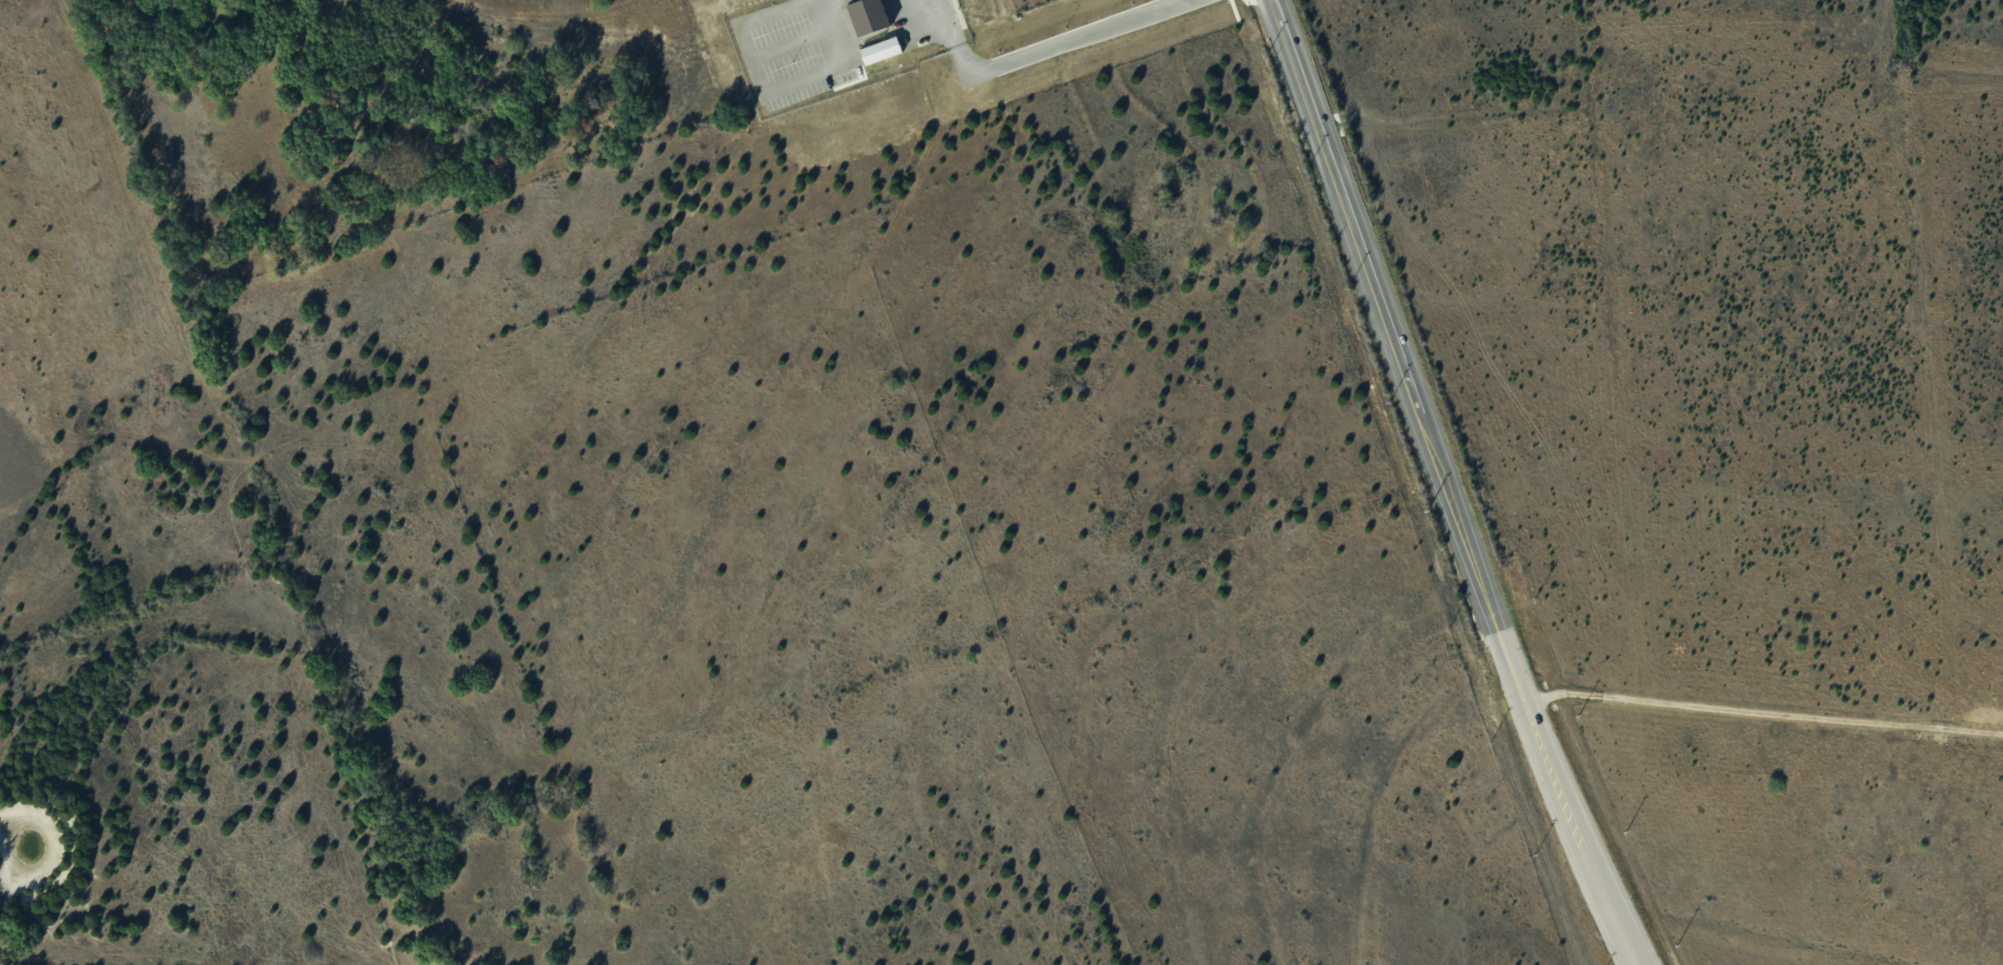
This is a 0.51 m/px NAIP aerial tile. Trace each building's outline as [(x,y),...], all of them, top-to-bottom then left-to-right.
[(891,25),(882,0),(859,0),(847,4),(859,37),(891,25)] [(902,52),(896,36),(860,49),(865,65),(902,52)]
